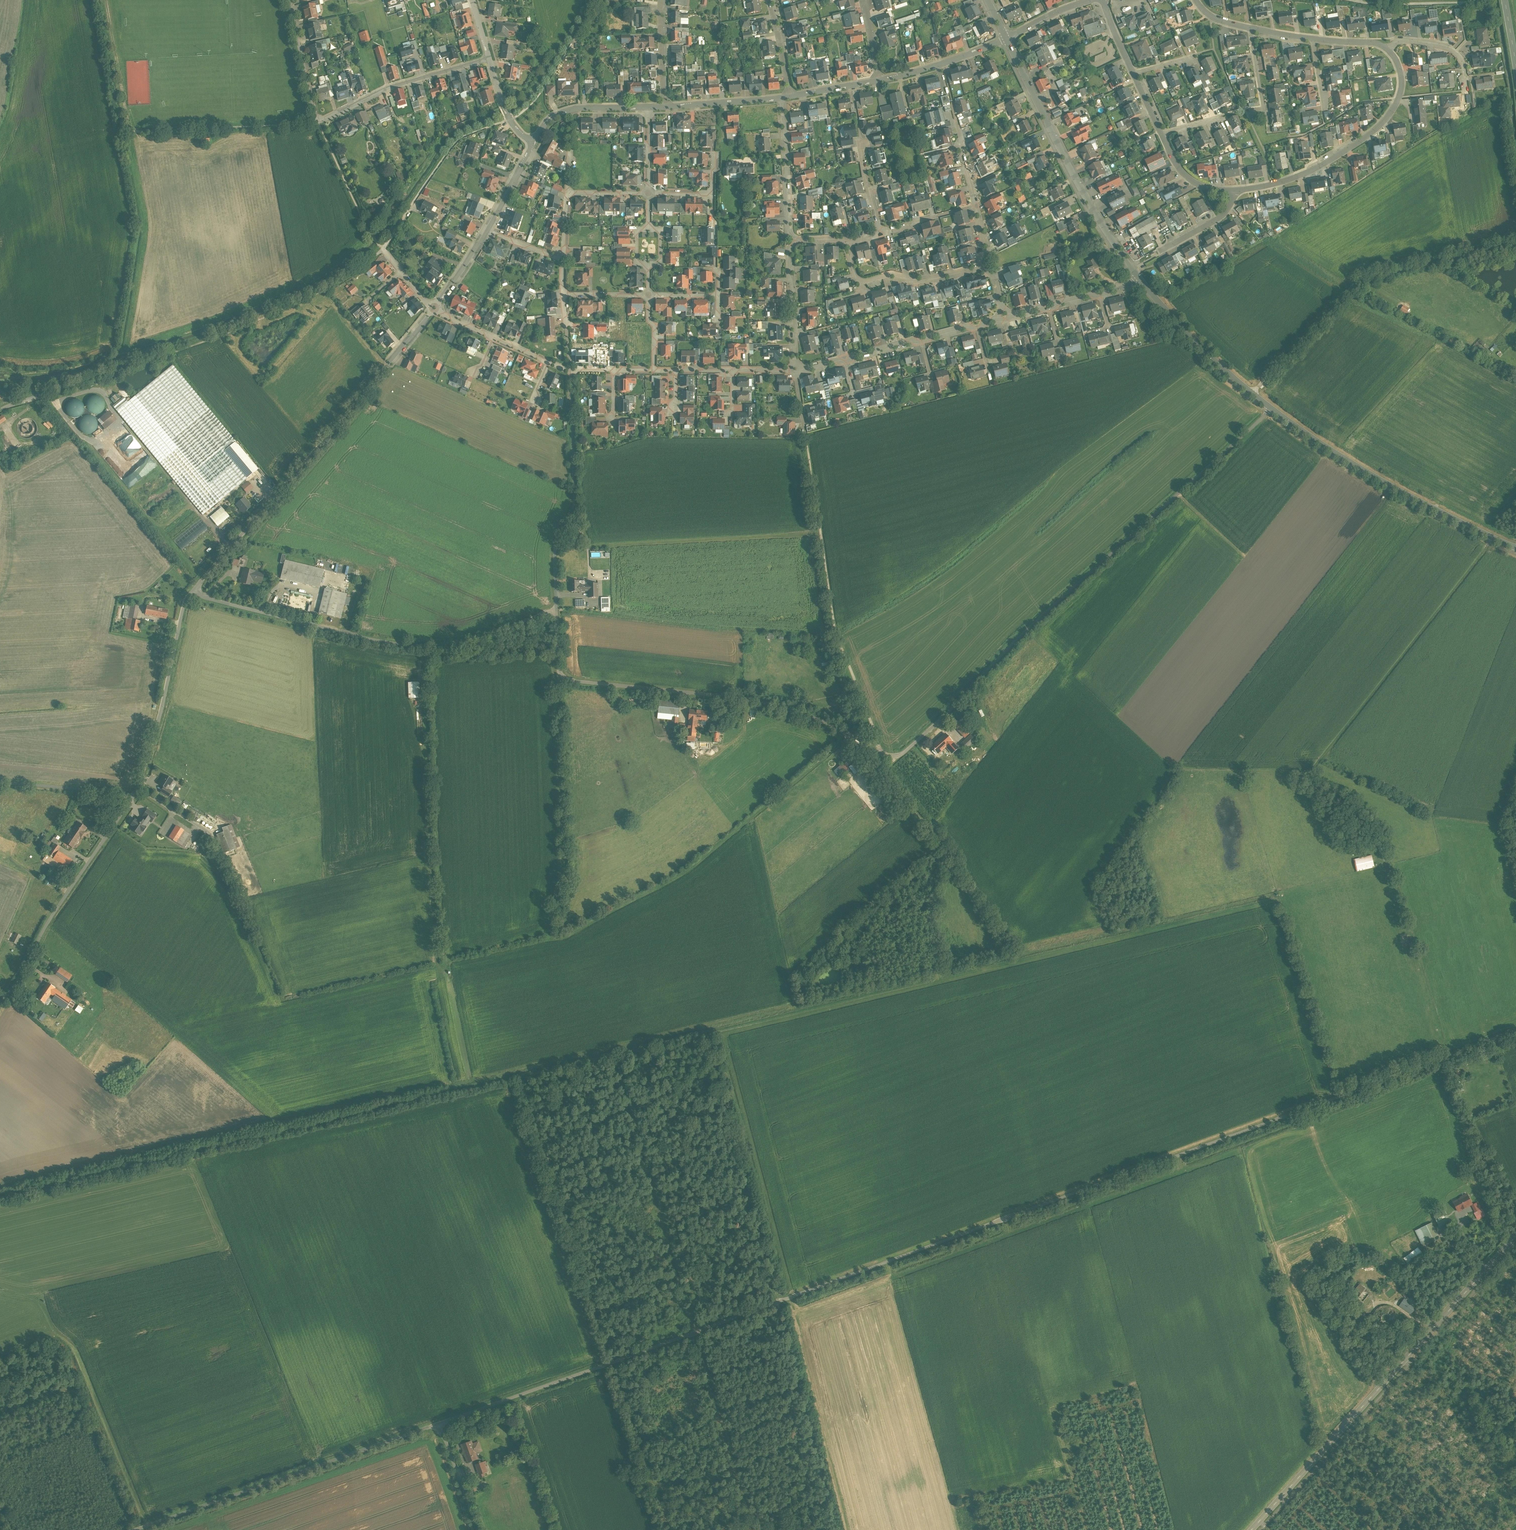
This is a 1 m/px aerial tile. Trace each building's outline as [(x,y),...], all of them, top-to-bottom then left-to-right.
[(389,8),(401,5),(399,0),(387,0),(389,8)] [(747,2),(749,14),(762,12),(760,0),(758,0),(752,1),(747,2)] [(838,2),(840,8),(846,7),(846,9),(857,7),(855,0),(838,0),(838,2)] [(879,12),(891,8),(889,0),(875,0),(879,12)] [(1058,0),(1046,0),(1050,8),(1059,4),(1058,0)] [(320,5),(319,1),(308,4),(309,7),(303,8),(306,21),(319,18),(316,6),(320,5)] [(977,5),(975,6),(972,1),(964,3),(968,9),(966,10),(972,21),(983,16),(977,5)] [(1272,2),(1265,3),(1266,10),(1256,12),(1258,21),(1272,19),(1271,13),(1274,12),(1272,2)] [(502,6),(491,4),(489,16),(497,17),(500,18),(502,6)] [(1245,4),(1234,5),(1235,16),(1246,15),(1245,6),(1245,4)] [(1023,16),(1017,6),(1004,12),(1009,23),(1023,16)] [(797,8),(785,11),(788,22),(799,19),(797,8)] [(1355,13),(1361,12),(1362,19),(1368,18),(1367,10),(1354,9),(1355,13)] [(1465,32),(1460,10),(1456,10),(1460,33),(1465,32)] [(1093,11),(1081,15),(1084,23),(1101,18),(1100,15),(1093,11)] [(1184,13),(1181,14),(1184,24),(1194,21),(1191,11),(1184,13)] [(1391,12),(1383,11),(1385,22),(1387,22),(1387,20),(1392,20),(1391,12)] [(1438,11),(1429,11),(1431,20),(1439,19),(1438,11)] [(860,12),(844,16),(847,27),(860,24),(859,18),(861,18),(860,12)] [(1139,25),(1142,30),(1147,28),(1148,30),(1158,26),(1156,21),(1152,12),(1137,19),(1139,25)] [(888,13),(876,17),(879,27),(891,24),(888,13)] [(461,30),(474,26),(471,14),(463,16),(459,17),(457,17),(461,30)] [(637,15),(638,29),(649,28),(649,14),(637,15)] [(689,14),(673,14),(673,24),(681,25),(681,19),(689,19),(689,14)] [(1293,14),(1280,15),(1281,26),(1294,24),(1293,14)] [(1081,15),(1072,18),(1074,27),(1079,25),(1084,23),(1081,15)] [(1131,28),(1139,25),(1135,16),(1127,20),(1131,28)] [(1429,17),(1418,19),(1420,30),(1426,29),(1430,28),(1430,26),(1429,17)] [(741,19),(743,28),(752,27),(750,18),(741,19)] [(1086,30),(1089,39),(1106,34),(1101,18),(1084,23),(1086,30)] [(1317,18),(1305,20),(1307,28),(1318,26),(1317,18)] [(757,36),(770,33),(768,19),(755,21),(757,36)] [(1341,19),(1328,21),(1330,31),(1342,28),(1341,21),(1341,19)] [(1357,19),(1349,21),(1351,33),(1367,30),(1365,21),(1358,23),(1357,19)] [(1061,21),(1049,26),(1053,36),(1065,30),(1061,21)] [(1411,21),(1399,23),(1401,32),(1413,30),(1411,21)] [(1385,22),(1373,25),(1374,33),(1389,31),(1387,22),(1385,22)] [(518,26),(499,23),(496,36),(509,39),(510,32),(517,33),(518,26)] [(990,33),(985,23),(977,27),(981,36),(990,33)] [(320,24),(307,26),(310,41),(323,38),(320,24)] [(786,26),(789,38),(799,36),(796,24),(786,26)] [(1430,26),(1430,28),(1426,29),(1427,34),(1439,33),(1438,24),(1430,26)] [(966,35),(963,26),(955,28),(958,37),(966,35)] [(1457,26),(1443,28),(1445,38),(1458,36),(1457,26)] [(680,33),(671,33),(672,43),(681,42),(681,46),(687,45),(687,47),(693,47),(693,37),(688,37),(688,33),(690,33),(690,28),(680,28),(680,33)] [(855,34),(854,29),(845,31),(847,38),(851,37),(850,35),(855,34)] [(1489,29),(1478,30),(1480,47),(1491,46),(1489,29)] [(368,31),(359,34),(362,43),(371,41),(368,31)] [(896,31),(880,36),(885,50),(895,47),(893,41),(899,39),(896,31)] [(1195,31),(1182,37),(1185,41),(1188,49),(1200,43),(1195,31)] [(753,32),(744,34),(745,41),(754,39),(753,32)] [(864,42),(862,32),(855,34),(850,35),(851,37),(852,45),(864,42)] [(1039,34),(1027,38),(1031,48),(1042,43),(1039,34)] [(1247,36),(1228,38),(1229,48),(1248,46),(1247,36)] [(948,51),(964,46),(961,37),(951,40),(950,37),(944,39),(948,51)] [(630,40),(630,42),(630,50),(639,49),(639,47),(638,40),(637,40),(636,39),(630,40)] [(651,39),(645,39),(645,40),(639,40),(638,40),(639,47),(644,47),(645,47),(645,48),(653,48),(653,41),(651,39)] [(479,54),(475,40),(467,43),(460,45),(462,52),(469,50),(471,56),(479,54)] [(1152,51),(1147,41),(1134,47),(1140,62),(1154,56),(1152,51)] [(1179,49),(1174,41),(1161,47),(1166,56),(1179,49)] [(775,43),(764,44),(765,58),(777,56),(775,43)] [(801,43),(790,45),(792,56),(803,53),(801,43)] [(321,45),(309,47),(313,64),(325,61),(321,45)] [(936,45),(926,48),(929,58),(939,55),(936,45)] [(1275,45),(1262,48),(1264,58),(1277,55),(1275,45)] [(400,49),(403,58),(415,54),(412,46),(400,49)] [(509,47),(504,46),(502,59),(513,61),(515,48),(509,47)] [(384,47),(376,49),(382,68),(389,66),(384,47)] [(428,59),(429,59),(432,68),(440,65),(437,55),(433,56),(431,47),(425,49),(428,59)] [(441,54),(443,59),(450,57),(451,61),(460,59),(457,49),(448,52),(447,47),(440,48),(442,53),(441,54)] [(1049,47),(1037,53),(1041,60),(1052,55),(1049,47)] [(919,61),(917,51),(913,53),(911,48),(907,49),(911,63),(919,61)] [(1156,49),(1152,51),(1154,56),(1156,60),(1161,58),(1156,49)] [(1302,49),(1289,51),(1290,55),(1291,62),(1304,60),(1302,49)] [(1497,49),(1488,50),(1489,55),(1473,56),(1474,68),(1493,65),(1492,56),(1498,55),(1497,49)] [(1363,51),(1349,53),(1351,63),(1354,63),(1364,62),(1363,51)] [(1334,52),(1322,54),(1323,62),(1335,61),(1334,52)] [(1432,62),(1432,66),(1450,64),(1449,53),(1432,55),(1432,52),(1429,52),(1430,62),(1432,62)] [(656,54),(646,55),(646,66),(656,66),(656,54)] [(847,56),(848,64),(856,62),(855,55),(847,56)] [(1052,55),(1041,60),(1044,68),(1056,63),(1052,55)] [(1419,55),(1409,56),(1410,67),(1419,66),(1419,55)] [(683,57),(673,57),(673,67),(683,67),(683,57)] [(411,58),(400,61),(401,65),(406,64),(408,72),(419,69),(417,59),(412,61),(411,58)] [(1213,58),(1203,62),(1207,71),(1209,75),(1219,70),(1213,58)] [(1239,60),(1234,61),(1236,70),(1244,69),(1245,74),(1251,73),(1250,59),(1239,60)] [(1386,59),(1372,61),(1373,67),(1373,70),(1379,69),(1380,74),(1389,73),(1386,59)] [(1001,72),(995,60),(985,65),(987,70),(978,75),(981,82),(1001,72)] [(862,62),(855,63),(857,75),(870,73),(868,61),(862,62)] [(842,62),(836,63),(839,78),(849,77),(848,67),(843,68),(842,62)] [(398,67),(389,69),(392,80),(401,78),(398,67)] [(1113,79),(1115,83),(1124,79),(1125,78),(1120,67),(1110,72),(1111,75),(1105,77),(1107,82),(1113,79)] [(1302,69),(1301,69),(1300,67),(1291,68),(1292,72),(1295,72),(1296,79),(1304,77),(1305,83),(1314,82),(1312,67),(1302,69)] [(1332,74),(1327,74),(1329,86),(1339,84),(1339,81),(1344,80),(1342,67),(1332,69),(1332,74)] [(475,72),(477,77),(470,79),(473,86),(480,84),(479,81),(487,79),(484,69),(475,72)] [(513,70),(507,69),(505,79),(517,81),(518,70),(513,70)] [(828,69),(817,70),(818,81),(830,79),(828,69)] [(969,78),(970,81),(975,80),(972,70),(968,71),(967,69),(959,71),(961,80),(969,78)] [(1279,69),(1268,71),(1270,82),(1281,80),(1279,69)] [(619,85),(625,85),(624,77),(630,77),(630,73),(630,71),(621,71),(621,77),(619,77),(619,85)] [(951,73),(952,75),(948,76),(951,85),(955,84),(954,82),(961,80),(959,71),(951,73)] [(1175,71),(1166,75),(1173,90),(1182,85),(1175,71)] [(1197,71),(1188,75),(1193,85),(1201,81),(1197,71)] [(640,84),(639,73),(630,74),(631,78),(633,77),(633,80),(635,80),(635,84),(629,85),(630,94),(645,93),(644,84),(640,84)] [(1428,73),(1412,75),(1414,87),(1430,85),(1428,73)] [(351,90),(357,88),(358,93),(368,90),(364,78),(356,80),(354,74),(347,76),(351,90)] [(808,74),(797,76),(799,85),(810,83),(808,74)] [(456,78),(457,83),(454,84),(455,91),(461,89),(469,87),(465,75),(456,78)] [(1450,75),(1446,76),(1446,82),(1441,82),(1441,90),(1457,88),(1455,75),(1450,75)] [(746,79),(746,92),(764,91),(764,89),(763,86),(763,83),(755,83),(755,76),(748,76),(748,79),(746,79)] [(940,78),(926,82),(928,91),(942,88),(940,78)] [(1052,89),(1047,78),(1037,83),(1042,93),(1052,89)] [(1485,79),(1485,80),(1476,81),(1478,90),(1486,89),(1495,88),(1494,78),(1485,79)] [(1127,84),(1124,79),(1114,83),(1117,89),(1127,84)] [(1160,79),(1150,84),(1155,94),(1165,90),(1160,79)] [(1392,79),(1378,81),(1380,92),(1394,90),(1392,79)] [(446,80),(436,83),(438,89),(432,91),(434,98),(442,96),(441,93),(449,91),(446,80)] [(594,85),(587,85),(587,95),(599,94),(599,80),(593,81),(594,85)] [(780,80),(769,80),(769,91),(781,90),(780,80)] [(1063,80),(1058,82),(1060,88),(1066,86),(1063,80)] [(348,81),(343,82),(345,87),(335,90),(338,101),(348,98),(347,92),(350,91),(348,81)] [(1254,81),(1241,83),(1242,93),(1246,92),(1247,100),(1257,98),(1254,81)] [(331,99),(330,98),(334,97),(330,82),(326,83),(327,88),(317,91),(320,102),(331,99)] [(567,82),(559,82),(559,97),(580,97),(580,83),(572,83),(572,87),(567,87),(567,82)] [(644,83),(645,93),(659,92),(658,82),(644,83)] [(742,83),(729,83),(730,92),(742,92),(742,83)] [(720,85),(711,85),(711,95),(721,94),(720,85)] [(919,101),(917,93),(923,92),(921,85),(910,89),(911,95),(914,103),(919,101)] [(620,86),(608,87),(608,98),(621,97),(620,86)] [(702,86),(692,87),(692,96),(703,96),(702,86)] [(991,91),(989,86),(978,91),(980,96),(991,91)] [(1168,87),(1173,97),(1176,96),(1171,86),(1168,87)] [(425,87),(416,89),(418,99),(427,97),(425,87)] [(556,87),(548,87),(548,95),(556,95),(556,87)] [(1131,97),(1126,87),(1117,92),(1121,102),(1131,97)] [(492,91),(489,92),(488,88),(477,91),(479,97),(483,96),(486,106),(496,103),(492,91)] [(404,89),(395,92),(398,103),(407,100),(404,89)] [(1315,89),(1298,91),(1299,99),(1307,98),(1308,105),(1317,104),(1317,98),(1319,98),(1318,93),(1316,93),(1315,89)] [(1282,90),(1270,92),(1272,104),(1284,102),(1282,90)] [(1067,91),(1054,97),(1059,106),(1067,102),(1064,97),(1069,94),(1067,91)] [(893,106),(882,109),(884,120),(908,115),(903,93),(891,96),(893,106)] [(1226,93),(1217,98),(1219,102),(1212,105),(1215,111),(1222,108),(1222,109),(1231,104),(1226,93)] [(872,94),(861,95),(862,102),(862,106),(873,104),(872,94)] [(1205,100),(1208,99),(1206,94),(1202,96),(1202,97),(1193,101),(1194,103),(1188,105),(1191,111),(1197,109),(1200,116),(1210,111),(1205,100)] [(1347,94),(1336,96),(1338,108),(1349,106),(1347,94)] [(949,96),(942,98),(944,105),(951,103),(949,96)] [(1461,97),(1443,98),(1444,109),(1461,107),(1461,97)] [(851,100),(839,102),(840,110),(852,108),(851,104),(851,100)] [(967,100),(956,103),(959,114),(963,113),(970,112),(970,109),(967,100)] [(1018,100),(1007,105),(1009,108),(1013,118),(1024,113),(1018,100)] [(1426,101),(1415,103),(1416,114),(1428,113),(1426,101)] [(1009,108),(1007,105),(1006,102),(997,106),(1000,113),(1009,108)] [(1126,109),(1132,120),(1144,115),(1138,103),(1126,109)] [(380,121),(390,117),(393,116),(389,107),(386,108),(385,107),(385,105),(375,109),(380,121)] [(818,106),(819,117),(827,116),(826,105),(818,106)] [(818,106),(808,107),(810,118),(819,117),(818,106)] [(1182,108),(1181,107),(1169,113),(1173,122),(1185,117),(1182,108)] [(970,112),(963,113),(965,119),(973,116),(971,109),(970,109),(970,112)] [(1373,109),(1362,111),(1364,122),(1374,120),(1373,109)] [(942,111),(935,113),(935,112),(932,113),(925,115),(928,127),(932,125),(933,127),(940,125),(941,125),(940,123),(945,122),(942,111)] [(1282,111),(1272,113),(1274,126),(1285,124),(1282,111)] [(1307,114),(1304,114),(1306,125),(1320,123),(1318,112),(1307,114)] [(363,113),(355,116),(360,127),(368,124),(363,113)] [(739,113),(728,114),(729,123),(735,122),(740,122),(739,113)] [(804,113),(791,115),(793,125),(805,123),(805,122),(804,113)] [(1428,113),(1416,114),(1417,126),(1429,124),(1428,113)] [(1075,114),(1065,118),(1070,128),(1083,121),(1080,115),(1076,117),(1075,114)] [(678,117),(678,124),(674,124),(674,131),(678,131),(678,130),(685,130),(685,116),(678,117)] [(695,124),(692,124),(692,116),(685,116),(685,130),(691,129),(691,130),(696,130),(695,124)] [(342,135),(348,132),(349,134),(359,130),(358,128),(359,128),(354,117),(337,124),(342,135)] [(1230,121),(1233,126),(1228,129),(1231,135),(1236,133),(1235,131),(1243,127),(1238,117),(1230,121)] [(598,133),(606,133),(606,130),(617,130),(617,119),(604,120),(604,124),(598,125),(598,133)] [(625,119),(625,127),(621,127),(621,133),(625,133),(625,131),(633,131),(633,119),(625,119)] [(633,119),(633,131),(638,131),(638,133),(643,133),(643,127),(641,127),(641,119),(633,119)] [(589,130),(589,134),(598,133),(598,125),(591,125),(591,120),(579,120),(579,131),(589,130)] [(1032,130),(1027,120),(1018,125),(1024,135),(1032,130)] [(1146,121),(1136,126),(1141,137),(1151,132),(1146,121)] [(741,133),(740,122),(735,122),(735,128),(728,128),(729,141),(737,141),(737,134),(741,133)] [(667,123),(656,124),(657,133),(667,132),(667,123)] [(1089,123),(1080,127),(1082,131),(1073,135),(1078,146),(1092,139),(1089,132),(1092,131),(1089,123)] [(1342,134),(1351,133),(1351,132),(1350,124),(1350,123),(1341,124),(1342,134)] [(1350,124),(1351,132),(1360,131),(1359,123),(1350,124)] [(875,124),(865,126),(867,135),(871,134),(877,133),(875,124)] [(1406,124),(1395,126),(1396,136),(1408,134),(1406,124)] [(856,126),(844,128),(846,138),(842,138),(843,146),(855,145),(854,138),(858,138),(856,126)] [(1331,128),(1332,133),(1322,135),(1324,149),(1336,147),(1334,135),(1338,134),(1337,127),(1331,128)] [(933,134),(937,133),(939,139),(948,137),(952,136),(951,130),(940,132),(940,129),(932,131),(933,134)] [(1232,135),(1228,137),(1225,130),(1215,135),(1220,146),(1230,141),(1232,145),(1235,144),(1232,135)] [(1217,146),(1214,139),(1211,140),(1207,131),(1196,136),(1201,148),(1210,144),(1212,148),(1217,146)] [(509,136),(496,132),(493,143),(506,146),(509,136)] [(711,136),(702,136),(702,148),(713,148),(713,140),(717,140),(717,132),(711,132),(711,136)] [(770,133),(763,134),(763,140),(760,140),(761,152),(772,151),(771,139),(770,133)] [(877,133),(871,134),(873,142),(882,140),(880,133),(877,133)] [(984,134),(975,138),(977,143),(970,146),(974,157),(986,153),(983,145),(987,143),(984,134)] [(800,135),(792,135),(792,144),(804,143),(803,135),(800,135)] [(951,144),(950,144),(948,137),(939,139),(935,140),(937,148),(943,146),(944,149),(952,147),(951,144)] [(1193,141),(1189,143),(1186,137),(1176,142),(1182,153),(1191,148),(1192,151),(1197,149),(1193,141)] [(664,138),(654,138),(654,148),(664,149),(664,138)] [(1037,139),(1029,143),(1033,151),(1041,147),(1037,139)] [(1309,141),(1303,143),(1302,139),(1295,140),(1298,153),(1300,153),(1301,161),(1312,159),(1309,141)] [(554,166),(560,169),(564,162),(559,159),(560,158),(555,155),(560,145),(550,140),(542,154),(546,156),(544,159),(555,164),(554,166)] [(1156,140),(1145,145),(1149,153),(1159,148),(1156,140)] [(1381,157),(1385,156),(1385,157),(1392,156),(1391,149),(1388,150),(1387,140),(1374,142),(1374,143),(1371,150),(1373,161),(1381,159),(1381,157)] [(484,148),(472,144),(468,155),(472,156),(480,159),(484,148)] [(639,145),(630,145),(630,152),(633,152),(632,162),(644,162),(644,150),(639,150),(639,145)] [(1091,145),(1080,150),(1082,155),(1083,156),(1094,151),(1091,145)] [(932,155),(934,162),(940,161),(942,169),(956,165),(952,150),(941,152),(932,155)] [(881,151),(869,154),(872,166),(884,163),(883,161),(887,160),(885,153),(882,154),(881,151)] [(1094,151),(1083,156),(1084,158),(1086,162),(1097,157),(1094,151)] [(701,152),(690,152),(690,158),(698,158),(698,165),(709,165),(709,155),(701,155),(701,152)] [(856,152),(845,154),(847,164),(858,162),(856,152)] [(513,156),(502,153),(501,155),(498,165),(509,168),(513,156)] [(1287,153),(1275,155),(1278,170),(1289,168),(1287,153)] [(470,162),(472,156),(468,155),(465,154),(463,160),(470,162)] [(1036,160),(1040,158),(1038,154),(1026,160),(1029,166),(1037,162),(1036,160)] [(667,155),(655,156),(655,165),(667,164),(667,155)] [(806,155),(794,155),(795,165),(807,164),(806,155)] [(1040,158),(1036,160),(1037,162),(1040,167),(1037,168),(1039,172),(1051,166),(1046,155),(1040,158)] [(1161,155),(1152,158),(1157,169),(1166,165),(1164,162),(1165,161),(1163,157),(1162,158),(1161,155)] [(980,161),(982,166),(978,167),(983,178),(993,173),(990,164),(992,163),(989,156),(980,161)] [(1368,156),(1355,159),(1357,168),(1370,165),(1368,156)] [(1152,158),(1146,161),(1151,172),(1157,169),(1152,158)] [(723,169),(724,177),(730,177),(730,174),(754,173),(754,164),(738,165),(737,161),(726,162),(726,168),(723,169)] [(1100,162),(1089,167),(1091,172),(1091,173),(1102,168),(1100,162)] [(548,167),(538,163),(532,176),(543,180),(548,167)] [(1207,164),(1199,165),(1200,175),(1205,174),(1206,179),(1219,177),(1218,165),(1207,167),(1207,164)] [(1240,165),(1226,166),(1227,179),(1241,177),(1240,168),(1240,165)] [(1263,166),(1248,169),(1250,179),(1265,176),(1263,166)] [(1102,168),(1091,173),(1092,175),(1094,179),(1105,174),(1102,168)] [(701,170),(692,170),(692,177),(699,177),(699,187),(709,187),(709,175),(701,175),(701,170)] [(885,187),(894,184),(892,178),(889,179),(887,170),(875,173),(878,184),(884,182),(885,187)] [(1171,170),(1161,175),(1160,173),(1153,176),(1154,178),(1157,177),(1160,182),(1174,176),(1171,170)] [(1334,180),(1338,179),(1339,184),(1347,183),(1346,178),(1347,178),(1346,170),(1333,171),(1334,180)] [(497,175),(486,171),(484,178),(488,179),(485,190),(497,194),(501,180),(495,179),(497,175)] [(950,171),(940,173),(942,181),(949,179),(951,189),(963,186),(960,173),(951,175),(950,171)] [(631,173),(623,173),(623,185),(638,185),(638,184),(638,177),(631,177),(631,173)] [(659,176),(655,176),(655,186),(665,185),(665,175),(659,176)] [(996,175),(987,179),(989,183),(981,187),(986,198),(998,193),(995,185),(1000,183),(996,175)] [(1118,175),(1110,178),(1115,188),(1122,184),(1118,175)] [(1174,176),(1160,182),(1162,187),(1159,188),(1160,191),(1167,188),(1166,185),(1176,180),(1174,176)] [(1115,188),(1110,178),(1104,181),(1109,191),(1115,188)] [(1325,178),(1312,181),(1313,190),(1327,187),(1325,178)] [(861,181),(846,184),(847,187),(848,194),(851,193),(852,197),(864,194),(861,181)] [(1109,191),(1104,181),(1097,185),(1102,194),(1104,193),(1109,191)] [(773,182),(768,182),(768,195),(780,195),(779,182),(773,182)] [(531,199),(532,198),(535,199),(540,186),(530,183),(528,188),(523,186),(520,195),(531,199)] [(891,186),(892,190),(881,193),(884,206),(896,202),(894,192),(901,190),(900,183),(891,186)] [(1136,185),(1130,188),(1135,198),(1141,195),(1136,185)] [(1160,191),(1158,192),(1159,195),(1161,195),(1163,199),(1167,197),(1181,190),(1179,185),(1168,190),(1167,188),(1160,191)] [(1066,197),(1062,188),(1055,191),(1051,192),(1055,201),(1066,197)] [(1302,188),(1289,190),(1291,201),(1304,199),(1304,195),(1302,188)] [(969,205),(965,192),(959,194),(958,190),(947,193),(948,196),(950,196),(952,204),(957,203),(958,208),(969,205)] [(1181,190),(1167,197),(1169,201),(1167,202),(1169,205),(1174,203),(1172,199),(1184,194),(1181,190)] [(1117,214),(1116,211),(1131,204),(1125,193),(1109,201),(1113,209),(1107,211),(1110,217),(1117,214)] [(992,198),(994,201),(985,205),(990,216),(1002,210),(999,203),(1004,200),(1001,194),(992,198)] [(475,203),(480,205),(482,198),(473,195),(471,201),(475,203)] [(920,197),(924,210),(932,208),(929,195),(920,197)] [(1284,200),(1280,201),(1280,196),(1266,198),(1267,208),(1280,206),(1281,209),(1285,209),(1284,200)] [(562,199),(550,197),(548,209),(560,211),(562,199)] [(924,210),(920,197),(911,199),(914,213),(924,210)] [(813,198),(801,198),(802,210),(813,210),(813,198)] [(593,199),(578,199),(578,211),(582,211),(582,213),(591,213),(591,215),(600,215),(600,203),(593,203),(593,199)] [(635,201),(631,201),(631,209),(627,209),(627,217),(632,217),(632,212),(634,212),(634,213),(635,214),(636,214),(638,214),(639,214),(640,213),(640,212),(642,212),(642,210),(645,210),(645,201),(640,201),(640,199),(635,199),(635,201)] [(686,212),(702,212),(702,205),(702,200),(696,200),(696,199),(692,199),(692,200),(686,200),(686,204),(686,212)] [(851,207),(856,206),(857,212),(864,211),(862,201),(859,202),(858,199),(849,201),(851,207)] [(613,200),(605,201),(605,206),(600,206),(600,215),(606,215),(606,213),(613,213),(613,200)] [(620,212),(620,213),(626,213),(626,204),(621,204),(620,200),(613,200),(613,213),(620,212)] [(653,213),(659,213),(659,212),(667,212),(667,200),(659,200),(659,205),(653,205),(653,213)] [(675,212),(675,213),(680,213),(680,205),(680,204),(675,204),(675,200),(667,200),(667,212),(675,212)] [(1204,200),(1194,205),(1200,218),(1211,213),(1204,200)] [(1257,200),(1244,201),(1245,207),(1246,212),(1258,211),(1257,200)] [(436,207),(426,201),(421,211),(428,215),(427,218),(434,222),(438,214),(433,212),(436,207)] [(766,208),(768,208),(768,213),(767,213),(767,218),(776,218),(776,215),(781,215),(781,205),(772,205),(772,202),(765,203),(766,208)] [(480,205),(475,203),(470,216),(481,220),(486,207),(480,205)] [(905,203),(893,206),(894,210),(886,212),(889,223),(901,220),(899,212),(907,210),(905,203)] [(1068,203),(1056,209),(1061,220),(1074,214),(1068,203)] [(842,208),(831,211),(834,222),(845,220),(842,208)] [(1051,214),(1049,208),(1041,212),(1043,217),(1051,214)] [(1130,211),(1117,218),(1122,229),(1136,222),(1135,220),(1142,216),(1139,209),(1131,213),(1130,211)] [(523,216),(511,212),(506,226),(511,228),(518,231),(523,216)] [(869,212),(858,215),(860,224),(872,221),(869,212)] [(968,212),(957,215),(960,227),(971,224),(968,212)] [(1169,218),(1165,220),(1169,226),(1172,225),(1175,224),(1178,230),(1190,224),(1184,212),(1172,218),(1172,219),(1170,220),(1169,218)] [(1001,213),(992,217),(994,219),(989,221),(994,231),(1004,226),(1002,223),(1005,221),(1001,213)] [(811,218),(801,218),(801,230),(811,229),(811,218)] [(1154,218),(1138,227),(1142,235),(1159,227),(1154,218)] [(763,223),(768,223),(768,231),(781,231),(781,222),(771,222),(771,219),(763,219),(763,223)] [(1077,221),(1069,225),(1073,234),(1082,230),(1077,221)] [(472,224),(467,222),(463,231),(474,236),(478,227),(472,224)] [(924,225),(922,226),(923,233),(925,237),(926,237),(940,233),(939,229),(937,222),(935,223),(935,222),(924,225)] [(1067,230),(1063,222),(1057,225),(1061,232),(1067,230)] [(1226,234),(1222,236),(1229,248),(1234,245),(1230,239),(1243,232),(1238,223),(1224,230),(1226,234)] [(551,227),(550,229),(548,235),(550,235),(558,238),(561,230),(559,229),(551,227)] [(973,229),(960,233),(961,239),(975,236),(973,229)] [(460,235),(450,230),(446,238),(454,242),(451,248),(462,253),(466,245),(457,241),(460,235)] [(667,243),(677,243),(677,231),(667,232),(667,243)] [(918,241),(917,236),(916,232),(902,235),(903,240),(900,241),(901,246),(907,245),(907,244),(918,241)] [(1155,244),(1149,232),(1139,238),(1145,250),(1150,247),(1155,244)] [(561,239),(558,238),(550,235),(547,244),(558,248),(561,239)] [(1206,241),(1209,246),(1204,248),(1208,256),(1210,259),(1213,258),(1211,254),(1219,250),(1216,245),(1221,242),(1218,235),(1206,241)] [(976,242),(975,236),(961,239),(963,245),(976,242)] [(510,248),(492,240),(486,253),(497,258),(499,254),(505,258),(506,255),(509,250),(510,248)] [(879,254),(891,251),(892,253),(898,251),(896,244),(891,245),(889,240),(876,243),(879,254)] [(869,244),(856,248),(859,258),(867,257),(868,261),(873,260),(871,252),(869,244)] [(1196,246),(1184,251),(1187,258),(1189,261),(1200,255),(1196,246)] [(825,256),(826,263),(826,266),(831,266),(831,261),(840,261),(840,247),(828,248),(828,256),(825,256)] [(950,264),(947,254),(949,254),(947,247),(939,249),(941,255),(935,257),(937,267),(950,264)] [(592,258),(587,258),(587,252),(593,252),(593,248),(584,248),(584,252),(576,252),(576,265),(587,265),(592,265),(592,258)] [(821,248),(806,248),(807,261),(814,261),(814,263),(826,263),(825,256),(825,255),(821,255),(821,248)] [(964,258),(977,254),(976,248),(962,252),(964,258)] [(672,254),(667,254),(667,266),(677,266),(677,258),(680,258),(680,250),(672,250),(672,254)] [(876,250),(871,252),(873,260),(875,268),(880,267),(876,250)] [(532,255),(520,251),(518,257),(517,262),(529,266),(532,255)] [(1187,258),(1184,251),(1176,255),(1179,261),(1180,262),(1187,258)] [(1203,261),(1209,258),(1206,252),(1200,255),(1203,261)] [(977,254),(964,258),(965,264),(979,260),(977,254)] [(710,255),(702,255),(702,264),(713,264),(713,258),(713,255),(710,255)] [(1176,263),(1173,257),(1158,265),(1164,275),(1179,267),(1176,263)] [(918,272),(925,270),(922,258),(915,260),(918,272)] [(1089,281),(1098,277),(1095,271),(1101,269),(1096,258),(1088,262),(1090,266),(1083,269),(1089,281)] [(732,271),(732,275),(743,275),(743,270),(736,269),(736,259),(725,259),(725,271),(732,271)] [(914,259),(906,261),(910,273),(918,271),(914,259)] [(445,268),(433,260),(427,269),(432,272),(427,281),(439,288),(445,278),(441,275),(445,268)] [(773,260),(767,260),(767,268),(771,268),(771,276),(782,276),(782,260),(773,260)] [(546,264),(538,262),(535,271),(551,276),(555,263),(547,261),(546,264)] [(1009,266),(1012,272),(1018,269),(1019,272),(1022,270),(1020,263),(1009,266)] [(376,272),(379,269),(375,264),(365,271),(370,277),(376,272)] [(394,274),(385,264),(379,269),(376,272),(379,275),(377,277),(383,284),(394,274)] [(641,276),(641,275),(642,275),(642,268),(631,269),(632,275),(634,275),(634,276),(632,276),(632,282),(631,282),(631,289),(632,289),(644,289),(643,276),(641,276)] [(586,275),(579,275),(579,287),(589,287),(589,278),(594,278),(594,269),(586,269),(586,275)] [(1012,272),(1004,276),(1009,286),(1015,283),(1017,287),(1025,283),(1019,272),(1018,269),(1012,272)] [(685,277),(678,277),(678,289),(689,289),(689,280),(694,280),(694,271),(685,271),(685,277)] [(818,283),(817,272),(812,272),(804,272),(804,283),(818,283)] [(705,273),(702,273),(702,276),(702,283),(713,283),(713,273),(705,273)] [(743,275),(732,275),(732,280),(725,280),(724,291),(736,291),(736,282),(742,282),(743,275)] [(976,277),(966,280),(968,290),(979,288),(988,285),(986,275),(976,277)] [(842,277),(834,279),(834,283),(839,282),(841,292),(851,289),(848,279),(843,280),(842,277)] [(1061,280),(1053,283),(1056,296),(1066,294),(1063,282),(1062,280),(1061,280)] [(397,282),(388,289),(394,296),(396,294),(400,294),(403,298),(407,295),(411,292),(403,282),(397,282)] [(958,282),(943,286),(946,295),(954,293),(956,298),(962,297),(958,282)] [(784,283),(773,283),(773,291),(770,291),(770,298),(784,298),(784,283)] [(359,291),(354,286),(348,291),(352,297),(359,291)] [(470,290),(464,286),(461,290),(467,294),(470,290)] [(531,294),(528,293),(529,289),(521,286),(520,291),(522,291),(520,295),(518,295),(516,300),(519,301),(517,305),(527,308),(528,304),(530,304),(532,300),(529,299),(531,294)] [(1039,286),(1030,288),(1033,302),(1042,299),(1039,286)] [(911,287),(898,291),(900,301),(912,298),(914,302),(919,301),(917,293),(913,294),(911,287)] [(942,294),(937,296),(935,288),(923,291),(926,304),(938,301),(940,307),(945,306),(942,294)] [(893,294),(887,295),(886,290),(873,294),(876,306),(889,303),(889,304),(895,303),(893,294)] [(809,293),(802,293),(802,304),(815,304),(814,292),(809,293)] [(409,297),(407,295),(403,298),(400,300),(402,303),(409,297)] [(1023,295),(1014,297),(1016,308),(1026,306),(1024,298),(1023,295)] [(479,306),(457,297),(452,309),(460,312),(460,310),(465,312),(464,315),(473,319),(479,306)] [(408,306),(412,302),(409,298),(402,304),(405,308),(408,306)] [(732,298),(725,298),(725,309),(735,309),(735,298),(732,298)] [(865,298),(852,302),(855,312),(868,308),(867,308),(873,307),(871,300),(866,301),(865,298)] [(1123,298),(1111,301),(1112,307),(1114,314),(1126,311),(1123,298)] [(423,308),(416,299),(412,302),(408,306),(415,314),(423,308)] [(595,301),(580,301),(579,318),(589,318),(589,314),(595,314),(595,311),(595,304),(595,301)] [(645,301),(634,301),(634,306),(628,306),(628,315),(637,315),(637,311),(645,311),(645,301)] [(688,301),(676,302),(676,312),(689,312),(688,301)] [(976,301),(968,303),(970,308),(975,307),(978,318),(989,315),(987,308),(993,307),(992,301),(986,303),(985,302),(977,304),(976,301)] [(374,307),(379,312),(382,309),(381,308),(382,307),(379,303),(378,304),(376,302),(374,305),(375,306),(374,307)] [(668,302),(658,302),(658,313),(665,313),(665,318),(673,318),(673,309),(668,309),(668,302)] [(695,305),(693,305),(693,313),(695,313),(695,314),(702,313),(701,302),(695,303),(695,305)] [(701,302),(702,313),(708,313),(708,312),(711,312),(710,304),(708,304),(708,302),(701,302)] [(845,302),(832,305),(835,316),(848,313),(845,302)] [(957,306),(959,311),(948,314),(951,324),(962,322),(960,313),(963,312),(961,305),(957,306)] [(1097,305),(1084,308),(1085,314),(1086,318),(1090,317),(1091,321),(1101,319),(1097,305)] [(375,315),(368,306),(363,311),(358,306),(351,312),(357,319),(361,316),(364,319),(362,321),(364,324),(375,315)] [(771,318),(782,318),(781,306),(770,306),(771,318)] [(1410,309),(1404,306),(1401,311),(1408,314),(1410,309)] [(809,315),(804,315),(804,328),(815,328),(815,318),(819,318),(818,310),(809,310),(809,315)] [(1073,311),(1062,314),(1065,326),(1076,323),(1074,314),(1073,311)] [(500,316),(499,318),(490,314),(485,324),(496,329),(498,324),(503,326),(506,318),(500,316)] [(918,320),(921,332),(930,330),(927,317),(918,320)] [(556,319),(545,320),(547,337),(557,337),(556,319)] [(736,319),(724,319),(725,330),(736,330),(736,319)] [(1049,334),(1049,330),(1050,330),(1047,319),(1032,322),(1033,328),(1029,329),(1031,337),(1036,336),(1036,333),(1038,333),(1039,336),(1049,334)] [(519,326),(511,323),(507,333),(517,338),(520,332),(525,334),(529,325),(521,321),(519,326)] [(885,326),(888,337),(900,333),(897,322),(885,326)] [(453,328),(443,324),(439,334),(445,336),(443,341),(453,345),(456,336),(451,334),(453,328)] [(672,326),(662,326),(662,335),(672,335),(672,326)] [(717,326),(704,326),(704,337),(717,337),(717,326)] [(1132,326),(1117,329),(1119,338),(1125,337),(1126,341),(1135,339),(1132,326)] [(596,327),(585,327),(585,338),(596,338),(596,327)] [(872,341),(882,339),(879,327),(868,330),(872,341)] [(783,328),(771,328),(772,341),(784,341),(783,328)] [(854,340),(861,338),(858,328),(851,330),(854,340)] [(827,343),(830,354),(836,353),(835,349),(839,348),(836,338),(841,336),(839,329),(832,330),(834,335),(823,338),(824,343),(827,343)] [(851,329),(843,331),(846,342),(854,340),(851,329)] [(388,348),(395,342),(384,330),(375,338),(380,343),(383,341),(388,348)] [(819,347),(818,347),(815,338),(820,337),(818,330),(809,333),(810,337),(802,339),(806,353),(816,351),(817,354),(821,353),(819,347)] [(1001,330),(988,333),(991,346),(1001,343),(1004,342),(1003,336),(1001,330)] [(1026,330),(1012,333),(1014,345),(1021,344),(1022,350),(1031,348),(1026,330)] [(1014,345),(1012,333),(1006,335),(1009,346),(1014,345)] [(1105,335),(1104,333),(1090,336),(1088,337),(1090,344),(1091,344),(1093,349),(1111,344),(1109,334),(1105,335)] [(1117,334),(1112,336),(1115,346),(1120,344),(1117,334)] [(964,349),(975,347),(974,343),(973,336),(961,339),(964,349)] [(475,357),(477,352),(479,352),(483,343),(472,339),(469,348),(470,349),(468,354),(475,357)] [(1079,339),(1065,343),(1066,348),(1068,355),(1082,351),(1079,339)] [(948,343),(938,345),(940,356),(946,354),(948,360),(956,358),(954,349),(950,350),(948,343)] [(1054,350),(1053,344),(1040,347),(1043,359),(1056,355),(1054,350)] [(667,347),(662,346),(662,358),(671,358),(671,346),(667,347)] [(747,346),(729,346),(729,362),(742,361),(741,354),(747,353),(747,346)] [(783,347),(765,347),(765,358),(772,358),(772,364),(780,364),(780,358),(783,358),(783,347)] [(1061,350),(1061,348),(1054,350),(1056,355),(1057,361),(1064,359),(1061,350)] [(499,349),(497,349),(494,359),(492,358),(490,364),(499,367),(501,362),(503,363),(508,353),(499,349)] [(917,351),(904,354),(907,364),(917,362),(917,366),(926,364),(924,355),(919,356),(917,351)] [(424,356),(413,352),(410,361),(407,360),(404,368),(412,372),(415,365),(420,367),(424,356)] [(695,352),(683,352),(683,363),(695,364),(695,352)] [(614,356),(614,363),(623,364),(623,353),(615,353),(614,353),(614,356)] [(715,355),(705,355),(705,364),(715,364),(715,355)] [(1010,355),(1001,357),(1003,365),(1007,364),(1012,363),(1010,355)] [(537,365),(525,360),(521,369),(529,373),(528,376),(536,379),(540,372),(535,370),(537,365)] [(897,361),(885,364),(889,375),(900,372),(897,361)] [(877,362),(860,366),(863,377),(869,375),(870,379),(880,377),(877,362)] [(1003,365),(994,367),(997,379),(1010,376),(1007,364),(1003,365)] [(124,398),(113,407),(119,414),(204,515),(259,469),(174,366),(128,402),(124,398)] [(983,367),(968,371),(971,380),(986,376),(983,367)] [(493,383),(498,374),(489,369),(487,372),(486,371),(484,376),(485,376),(484,379),(493,383)] [(948,370),(936,374),(938,381),(934,382),(937,393),(947,391),(945,385),(952,383),(948,370)] [(467,381),(469,378),(458,372),(453,382),(463,387),(465,388),(467,381)] [(837,373),(826,376),(828,381),(828,385),(829,385),(839,382),(837,373)] [(550,390),(558,393),(560,389),(557,388),(562,378),(552,374),(548,385),(551,386),(550,390)] [(627,381),(620,381),(619,392),(630,392),(630,383),(637,383),(637,377),(627,377),(627,381)] [(653,383),(657,383),(657,391),(667,391),(667,383),(662,383),(662,378),(653,377),(653,383)] [(788,377),(777,377),(777,384),(780,384),(780,392),(791,392),(791,384),(788,384),(788,377)] [(928,377),(917,380),(919,390),(922,389),(923,392),(929,390),(928,387),(930,387),(928,377)] [(692,378),(682,378),(682,387),(692,387),(692,378)] [(603,379),(594,379),(594,392),(603,392),(603,379)] [(750,379),(739,379),(739,388),(750,388),(750,379)] [(805,383),(805,384),(807,393),(819,390),(818,384),(817,379),(813,380),(805,383)] [(893,388),(886,390),(888,398),(896,396),(893,388)] [(667,391),(657,391),(657,400),(652,400),(652,406),(661,406),(661,400),(667,400),(667,391)] [(693,392),(682,392),(682,401),(693,400),(693,392)] [(873,392),(861,395),(862,400),(864,407),(865,406),(870,406),(870,408),(877,406),(873,392)] [(750,394),(739,394),(739,403),(750,402),(750,394)] [(558,395),(546,396),(546,405),(558,405),(558,395)] [(106,405),(102,398),(95,396),(89,399),(87,406),(90,412),(97,415),(103,411),(106,405)] [(629,414),(629,404),(635,404),(635,397),(626,397),(626,401),(620,401),(620,414),(629,414)] [(848,397),(834,401),(838,415),(848,412),(847,409),(851,408),(851,407),(850,402),(848,397)] [(721,398),(712,398),(712,407),(714,407),(714,411),(724,411),(725,401),(721,401),(721,398)] [(81,417),(85,411),(84,404),(78,400),(71,401),(66,407),(68,414),(74,418),(81,417)] [(513,410),(522,414),(521,417),(527,420),(531,411),(528,410),(530,406),(517,400),(513,410)] [(862,400),(856,402),(859,410),(860,413),(867,411),(865,406),(864,407),(862,400)] [(856,401),(850,402),(851,407),(853,406),(854,411),(859,410),(856,402),(856,401)] [(826,417),(823,405),(818,407),(811,409),(814,420),(826,417)] [(754,406),(746,406),(746,415),(738,415),(738,426),(744,426),(744,428),(751,428),(751,426),(753,426),(754,406)] [(695,407),(685,407),(685,415),(681,415),(681,425),(685,425),(685,427),(692,427),(692,425),(696,425),(695,415),(693,415),(692,413),(695,413),(695,407)] [(537,423),(541,412),(534,409),(530,420),(537,423)] [(660,409),(652,409),(652,416),(655,416),(655,426),(666,426),(666,413),(660,413),(660,409)] [(98,421),(106,430),(117,421),(110,412),(98,421)] [(545,426),(548,418),(554,421),(557,415),(550,412),(548,415),(541,412),(537,423),(545,426)] [(98,425),(95,419),(88,416),(81,420),(79,427),(82,433),(89,435),(96,432),(98,425)] [(586,427),(594,427),(594,438),(609,438),(610,425),(597,425),(597,418),(586,418),(586,427)] [(788,418),(778,418),(778,426),(784,426),(784,436),(797,435),(796,423),(788,423),(788,418)] [(637,421),(628,421),(628,423),(628,431),(637,431),(637,421)] [(726,421),(714,421),(714,431),(725,431),(725,427),(726,421)] [(628,435),(628,431),(628,423),(620,422),(619,435),(628,435)] [(248,482),(241,488),(246,494),(253,488),(248,482)] [(246,501),(244,498),(236,504),(239,508),(239,511),(242,511),(243,513),(251,507),(246,501)] [(248,560),(241,558),(239,567),(246,568),(248,560)] [(286,561),(282,579),(321,588),(325,570),(286,561)] [(263,574),(244,570),(240,582),(251,585),(252,581),(261,583),(263,574)] [(579,581),(570,581),(571,592),(580,592),(580,591),(589,591),(589,598),(601,598),(601,612),(610,612),(609,598),(611,598),(610,583),(589,584),(589,585),(580,585),(579,581)] [(348,595),(326,589),(320,614),(342,619),(348,595)] [(140,607),(127,604),(124,618),(128,619),(126,629),(140,632),(140,630),(142,622),(136,621),(137,618),(138,618),(140,607)] [(168,610),(147,606),(145,615),(166,619),(168,610)] [(420,683),(410,683),(411,699),(421,698),(420,683)] [(681,703),(661,701),(660,713),(668,714),(680,715),(681,703)] [(707,712),(690,710),(688,736),(696,737),(697,724),(706,725),(706,721),(711,721),(711,715),(707,715),(707,712)] [(680,718),(669,717),(668,728),(681,729),(681,725),(679,725),(680,718)] [(953,724),(966,738),(976,729),(971,723),(968,726),(962,720),(960,722),(957,720),(953,724)] [(945,735),(931,747),(934,750),(932,752),(936,756),(944,747),(945,748),(947,747),(952,753),(957,749),(951,742),(951,741),(945,735)] [(980,742),(973,735),(962,745),(967,750),(974,744),(976,746),(980,742)] [(172,791),(170,790),(175,782),(164,775),(158,785),(164,788),(161,793),(168,797),(172,791)] [(180,801),(173,796),(170,802),(177,806),(180,801)] [(139,816),(131,828),(140,834),(149,821),(151,822),(154,817),(146,812),(142,818),(139,816)] [(73,848),(86,829),(78,823),(70,834),(69,834),(64,842),(73,848)] [(231,825),(222,828),(223,832),(217,834),(224,853),(240,847),(231,825)] [(184,847),(192,835),(176,826),(169,838),(184,847)] [(44,861),(64,875),(73,861),(59,852),(61,849),(53,844),(52,846),(53,847),(48,854),(44,861)] [(1372,856),(1354,860),(1357,872),(1375,868),(1372,856)] [(19,945),(22,935),(17,933),(13,942),(19,945)] [(62,968),(58,974),(69,982),(73,976),(62,968)] [(55,988),(47,982),(36,998),(44,1003),(50,994),(54,996),(51,1000),(65,1009),(68,1006),(71,1008),(75,1002),(65,996),(66,995),(62,993),(54,988),(55,988)] [(1461,1199),(1454,1202),(1458,1211),(1472,1204),(1467,1194),(1460,1198),(1461,1199)] [(1471,1205),(1475,1213),(1480,1210),(1477,1203),(1471,1205)] [(1475,1213),(1478,1219),(1485,1216),(1482,1209),(1480,1210),(1475,1213)] [(1444,1212),(1433,1216),(1438,1227),(1449,1223),(1444,1212)] [(1441,1241),(1433,1224),(1417,1231),(1425,1248),(1441,1241)] [(1371,1292),(1360,1284),(1350,1296),(1360,1305),(1371,1292)] [(1403,1295),(1407,1300),(1411,1297),(1406,1292),(1403,1295)] [(1405,1299),(1400,1306),(1411,1314),(1416,1307),(1405,1299)] [(1373,1317),(1373,1319),(1374,1322),(1375,1324),(1376,1326),(1378,1328),(1380,1330),(1382,1331),(1384,1331),(1387,1331),(1389,1331),(1392,1330),(1394,1328),(1396,1327),(1397,1325),(1398,1322),(1399,1320),(1399,1317),(1398,1315),(1397,1313),(1396,1310),(1394,1309),(1392,1307),(1390,1306),(1387,1306),(1385,1306),(1382,1306),(1380,1307),(1378,1308),(1376,1310),(1375,1312),(1374,1315),(1373,1317)] [(471,1442),(462,1445),(468,1462),(477,1459),(475,1452),(481,1450),(478,1442),(472,1444),(471,1442)] [(486,1461),(476,1464),(480,1477),(484,1476),(483,1473),(487,1472),(484,1465),(487,1465),(486,1461)] [(471,1493),(477,1491),(474,1482),(468,1484),(471,1493)]
